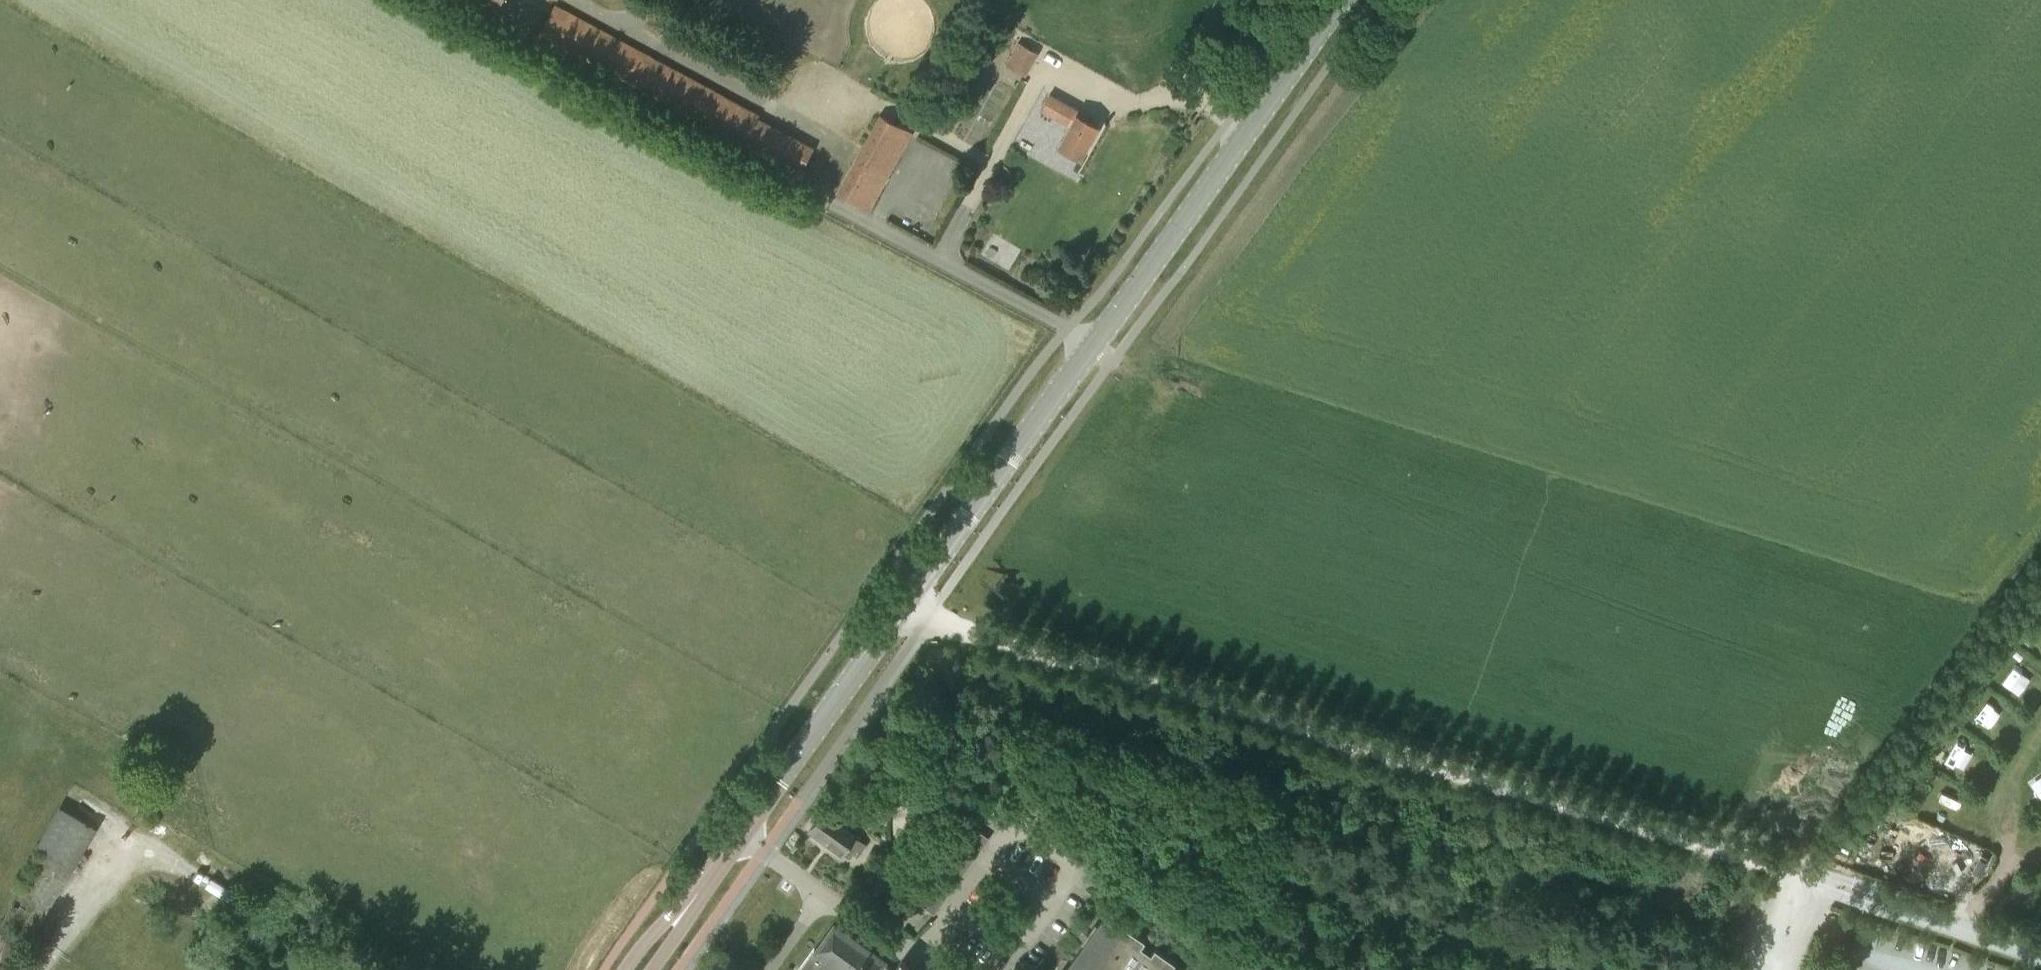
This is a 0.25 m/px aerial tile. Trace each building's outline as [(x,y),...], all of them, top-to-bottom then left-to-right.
[(497,9),(502,0),(480,0),(497,9)] [(555,2),(539,33),(743,144),(760,113),(555,2)] [(1005,64),(1025,75),(1037,52),(1018,42),(1005,64)] [(1040,110),(1069,124),(1056,145),(1079,159),(1098,126),(1087,119),(1089,114),(1049,93),(1040,110)] [(836,192),(870,211),(913,132),(880,113),(836,192)] [(799,174),(814,147),(793,136),(779,163),(799,174)] [(2015,666),(2004,685),(2021,695),(2032,677),(2015,666)] [(1973,715),(1988,726),(2001,708),(1986,697),(1973,715)] [(1967,774),(1977,755),(1955,744),(1945,763),(1967,774)] [(911,791),(896,789),(894,808),(909,810),(911,791)] [(43,852),(72,868),(95,826),(60,806),(36,848),(43,852)] [(810,830),(831,845),(832,845),(843,852),(843,851),(850,856),(862,840),(855,835),(856,834),(824,811),(810,830)] [(919,899),(933,910),(986,836),(971,826),(919,899)] [(72,868),(43,852),(5,919),(33,936),(72,868)] [(1958,889),(1974,879),(1964,862),(1947,872),(1958,889)] [(912,908),(917,911),(923,904),(918,900),(912,908)] [(1160,949),(1108,911),(1066,969),(1190,969),(1160,949)] [(910,965),(901,960),(894,969),(884,962),(886,960),(834,923),(817,948),(815,947),(798,969),(917,969),(910,965)]
